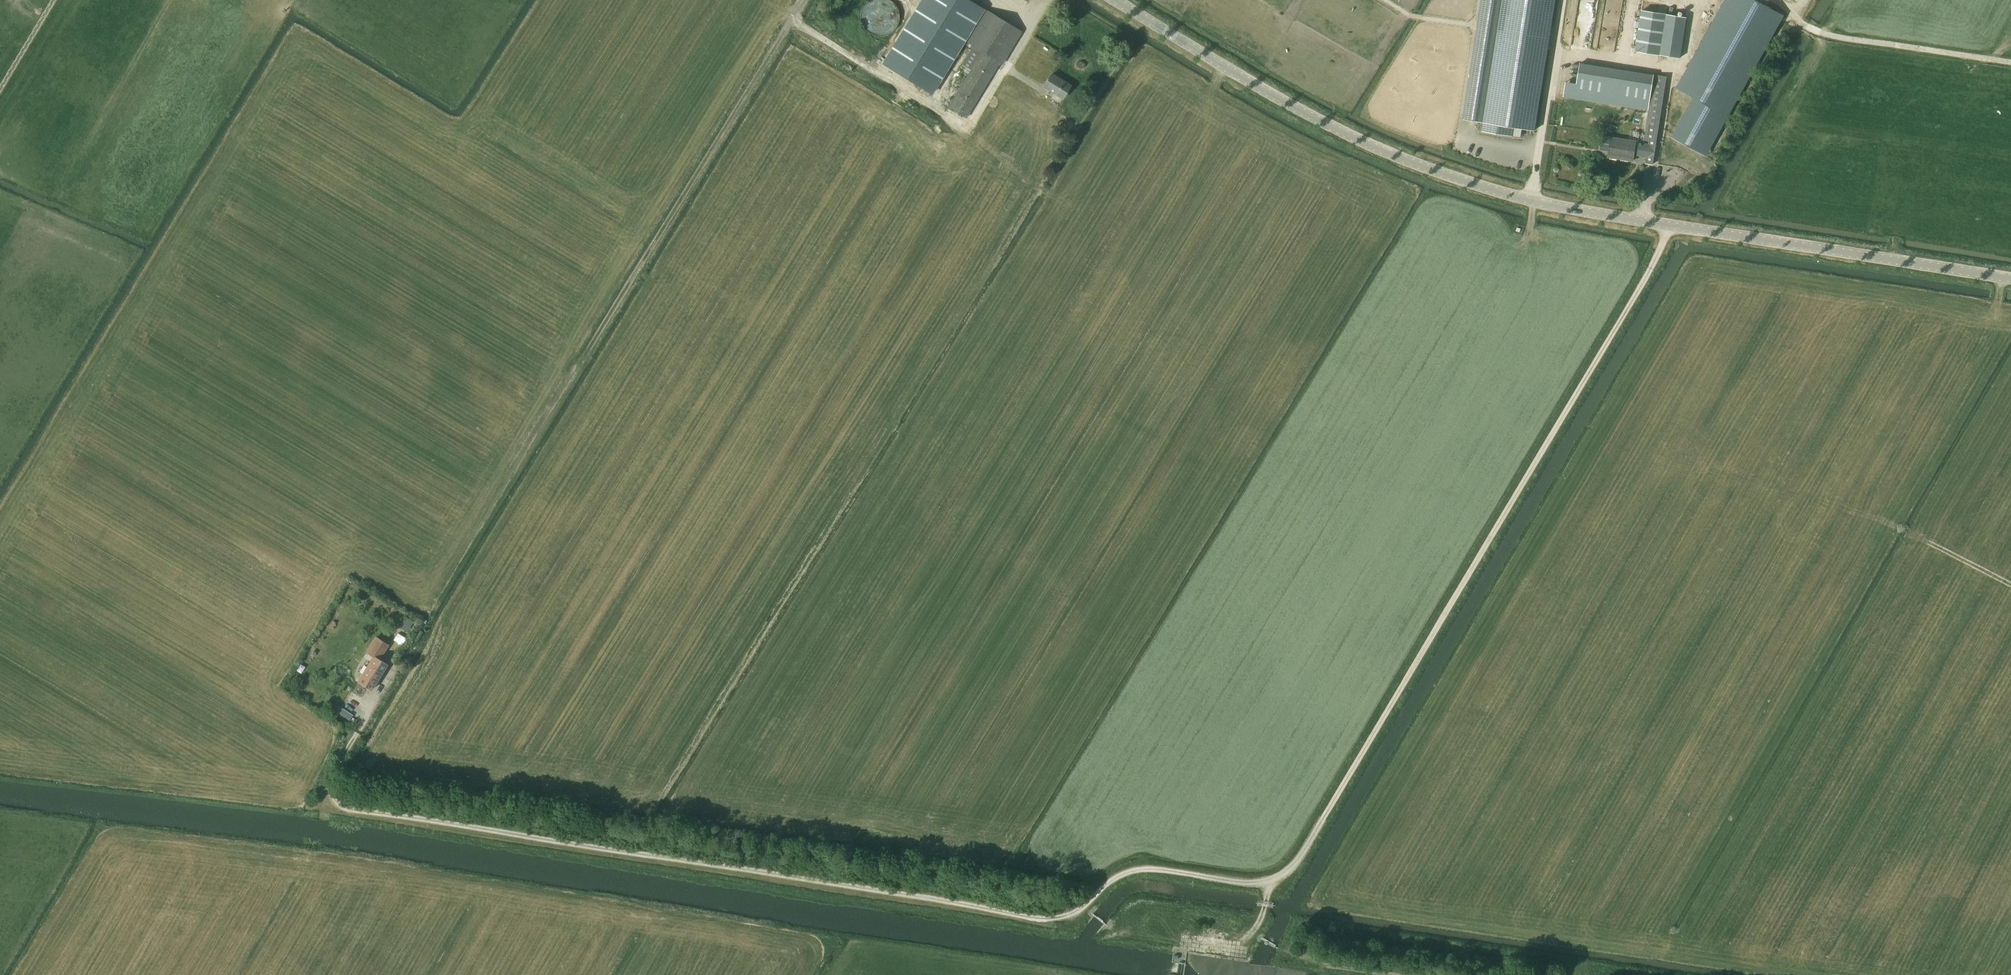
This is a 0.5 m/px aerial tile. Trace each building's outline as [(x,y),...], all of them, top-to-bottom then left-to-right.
[(899,14),(898,10),(897,5),(894,1),(894,0),(859,0),(857,2),(855,6),(854,11),(854,15),(854,19),(855,23),(858,28),(861,31),(864,33),(868,35),(872,37),(877,37),(881,36),(885,35),(889,33),(893,30),(895,26),(897,22),(898,19),(899,15),(899,14)] [(986,8),(973,0),(925,0),(886,65),(934,94),(963,46),(967,40),(986,8)] [(1463,119),(1483,122),(1482,131),(1512,136),(1513,127),(1535,130),(1555,0),(1482,0),(1463,119)] [(1667,145),(1700,163),(1779,22),(1739,0),(1725,0),(1672,94),(1690,104),(1667,145)] [(987,9),(968,41),(967,40),(963,46),(971,50),(962,65),(971,70),(949,106),(968,118),(1001,63),(1003,64),(1024,31),(987,9)] [(1660,55),(1666,14),(1666,13),(1641,10),(1635,51),(1660,55)] [(1666,14),(1660,55),(1682,58),(1688,17),(1666,14)] [(1581,62),(1575,98),(1649,110),(1644,140),(1649,141),(1649,144),(1637,142),(1637,141),(1612,137),(1603,136),(1601,149),(1610,151),(1609,157),(1634,161),(1635,155),(1647,157),(1646,163),(1653,165),(1667,76),(1661,75),(1655,74),(1581,62)] [(1045,87),(1063,98),(1071,85),(1052,74),(1045,87)] [(401,626),(409,631),(415,620),(407,616),(401,626)] [(383,672),(388,664),(380,658),(389,644),(377,636),(367,652),(374,656),(362,675),(376,684),(383,672)]
